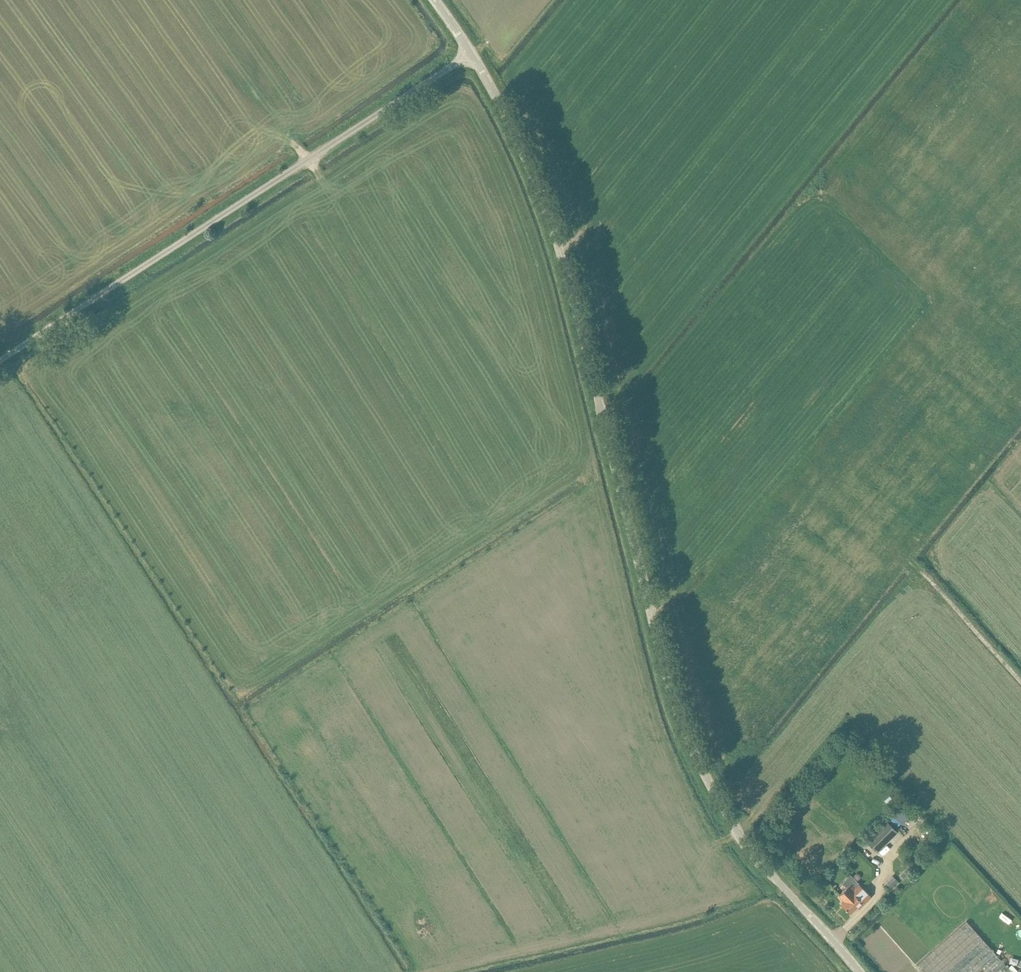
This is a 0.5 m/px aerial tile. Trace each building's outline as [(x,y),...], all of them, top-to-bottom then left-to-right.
[(893,814),(902,825),(914,814),(904,804),(893,814)] [(865,841),(877,853),(898,832),(886,820),(865,841)] [(893,875),(884,885),(890,891),(899,882),(893,875)] [(839,895),(845,901),(842,904),(851,913),(857,907),(859,909),(872,896),(863,887),(862,888),(858,884),(856,886),(852,882),(839,895)] [(917,965),(923,971),(1012,971),(967,922),(917,965)]
